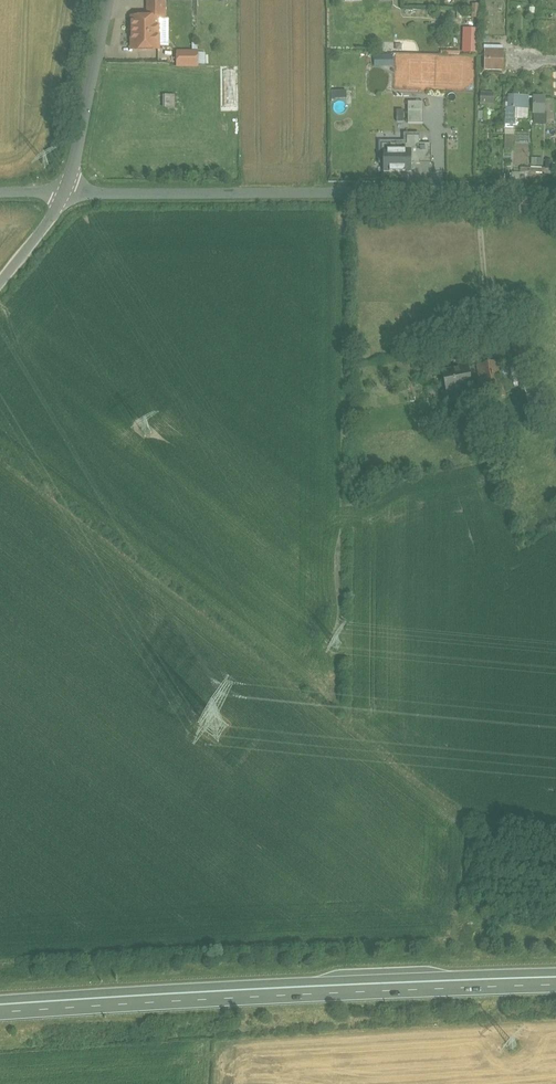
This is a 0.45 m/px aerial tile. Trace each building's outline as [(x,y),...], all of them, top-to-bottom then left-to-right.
[(165,1),(148,1),(148,18),(160,18),(160,19),(165,19),(165,1)] [(148,18),(133,18),(133,47),(142,47),(142,48),(144,50),(149,50),(151,48),(151,47),(160,47),(160,19),(160,18),(148,18)] [(479,34),(465,34),(465,52),(478,53),(479,34)] [(198,52),(179,52),(179,66),(198,66),(198,52)] [(484,72),(503,73),(504,52),(502,52),(485,52),(484,72)] [(392,65),(392,55),(379,55),(378,65),(392,65)] [(163,109),(174,109),(174,96),(163,96),(163,109)] [(481,96),(481,108),(493,108),(493,96),(481,96)] [(529,97),(508,97),(508,109),(529,110),(529,97)] [(545,97),(533,97),(533,115),(544,115),(545,97)] [(420,124),(420,102),(404,101),(404,123),(420,124)] [(393,122),(404,121),(403,110),(393,111),(393,122)] [(405,145),(383,146),(383,165),(430,164),(430,146),(420,146),(419,136),(405,136),(405,145)] [(499,361),(478,365),(485,400),(507,396),(499,361)] [(469,367),(443,372),(449,401),(460,399),(458,391),(474,388),(469,367)] [(531,368),(519,371),(522,382),(524,381),(533,379),(531,368)] [(539,402),(533,379),(524,381),(530,404),(539,402)]
